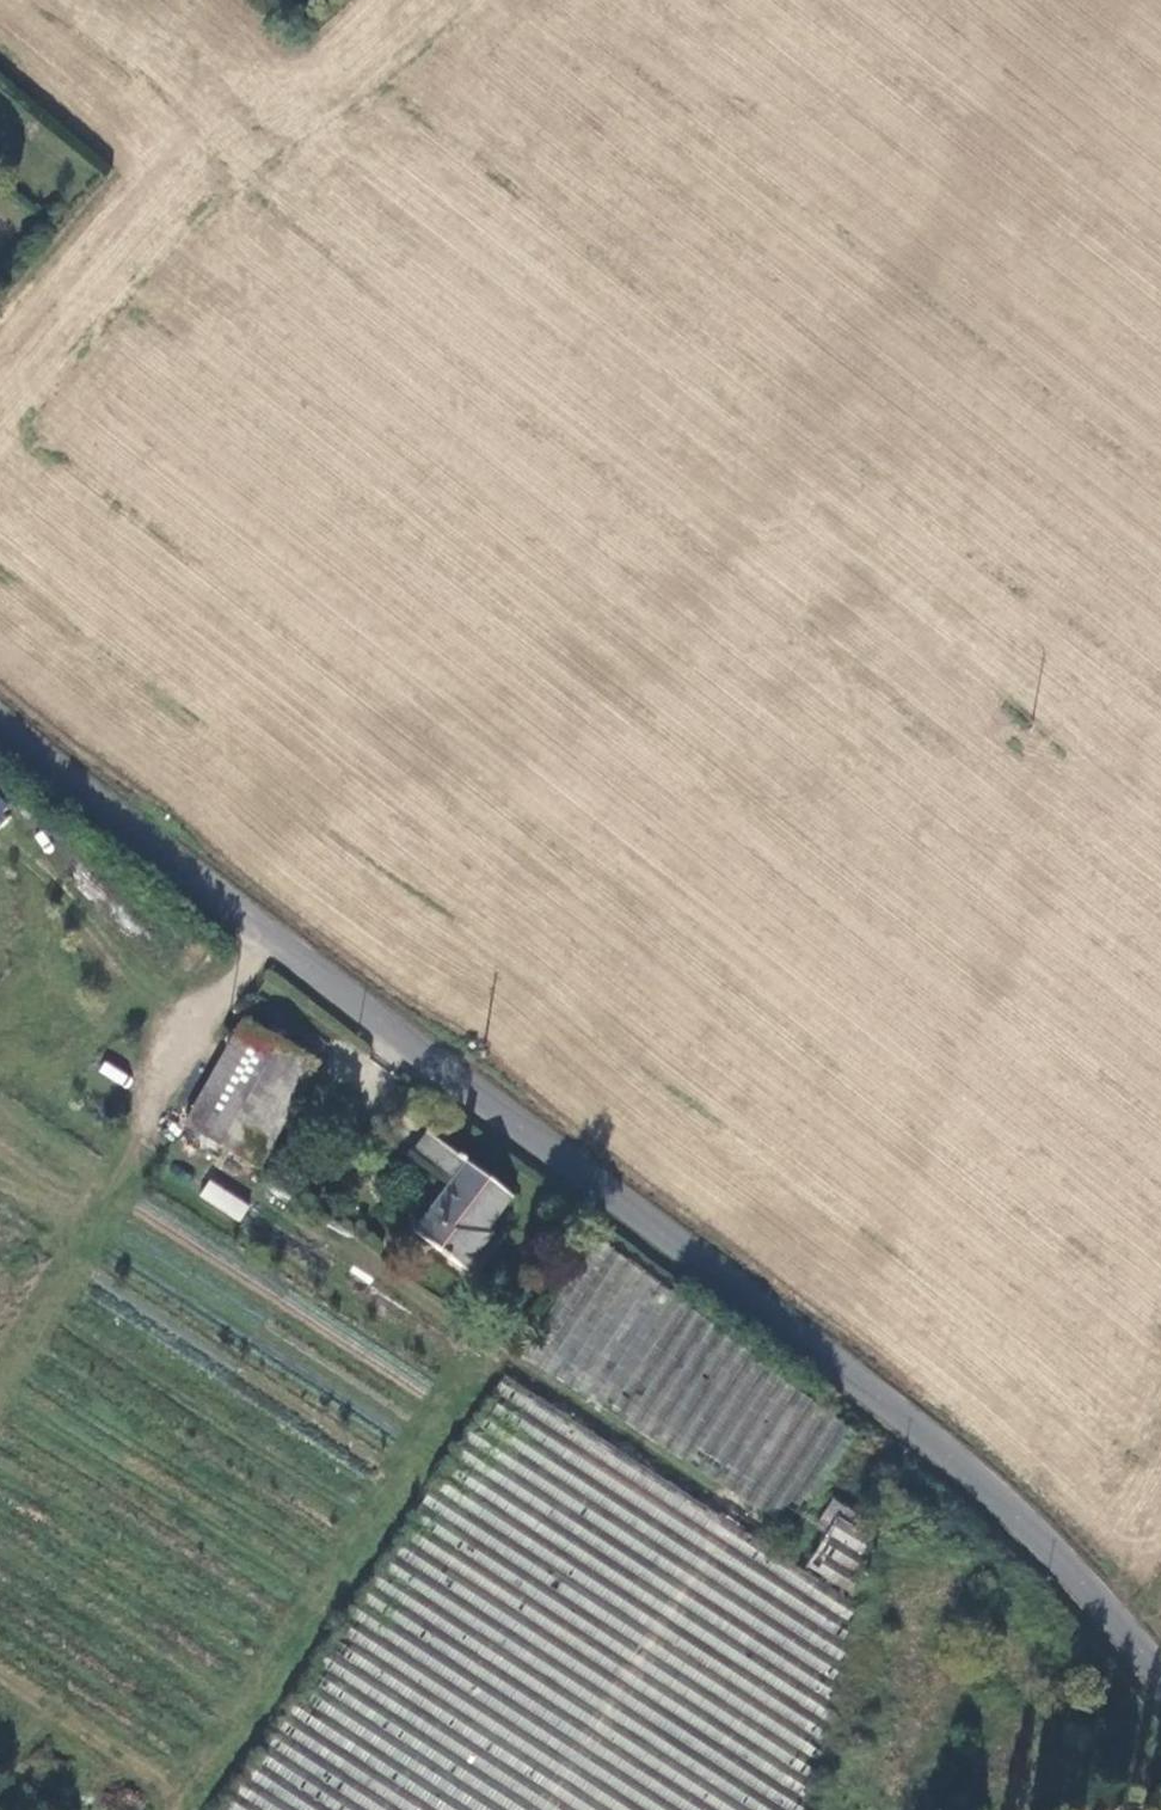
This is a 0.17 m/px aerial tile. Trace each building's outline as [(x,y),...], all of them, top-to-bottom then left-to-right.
[(10,803),(0,795),(0,815),(10,803)] [(184,1126),(217,1144),(272,1039),(242,1024),(184,1126)] [(317,1065),(272,1039),(217,1144),(261,1170),(317,1065)] [(513,1196),(428,1133),(412,1155),(451,1185),(414,1234),(465,1272),(492,1235),(486,1231),(513,1196)] [(240,1222),(251,1205),(209,1178),(197,1196),(240,1222)] [(732,1388),(755,1333),(621,1277),(619,1281),(607,1276),(559,1389),(736,1463),(751,1427),(725,1416),(736,1390),(732,1388)] [(809,1566),(849,1593),(870,1561),(865,1557),(874,1543),(852,1525),(857,1517),(836,1502),(818,1528),(828,1536),(809,1566)]
